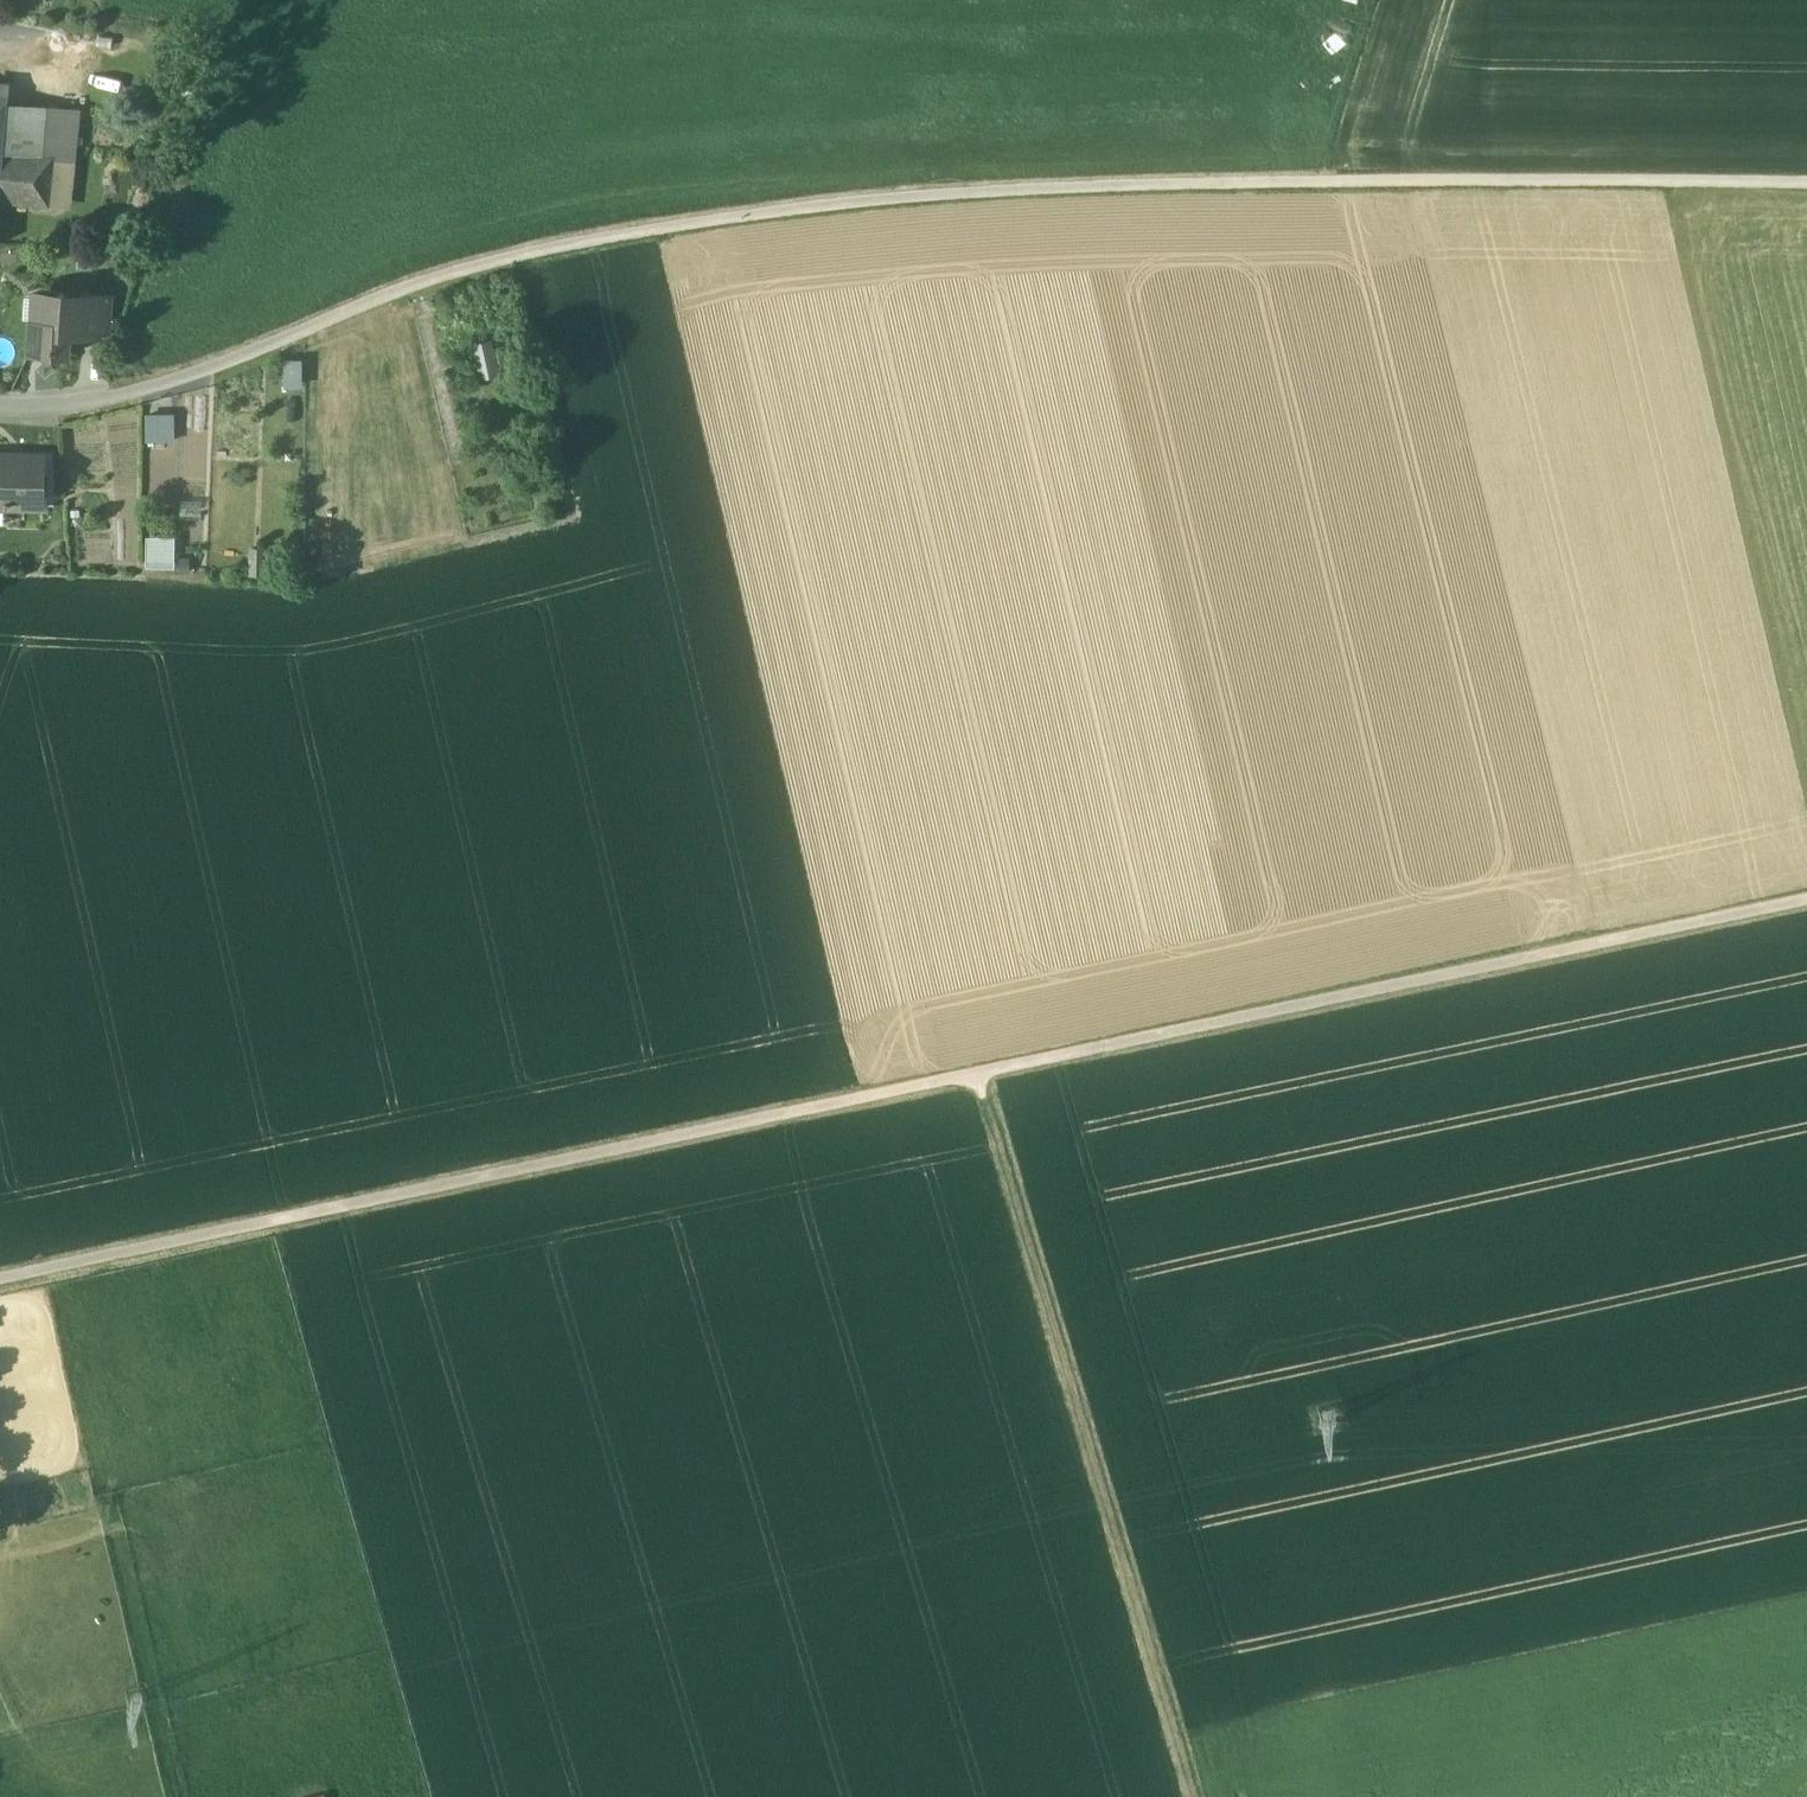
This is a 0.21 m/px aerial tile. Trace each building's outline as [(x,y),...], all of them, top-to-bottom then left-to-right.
[(1324,28),(1318,44),(1343,53),(1349,38),(1324,28)] [(0,85),(0,104),(7,104),(9,86),(0,85)] [(80,112),(7,104),(3,152),(54,157),(54,162),(74,164),(80,112)] [(3,152),(0,185),(0,202),(49,207),(54,162),(54,157),(3,152)] [(74,164),(54,162),(49,207),(69,209),(74,164)] [(36,289),(32,320),(44,321),(46,298),(55,298),(63,292),(36,289)] [(63,292),(55,298),(46,298),(44,321),(32,320),(30,353),(54,355),(59,361),(65,355),(68,355),(69,335),(81,336),(83,300),(82,300),(82,294),(63,292)] [(110,296),(82,294),(82,300),(83,300),(81,336),(108,338),(110,296)] [(482,378),(503,375),(497,338),(476,341),(482,378)] [(290,383),(301,382),(300,358),(289,358),(290,383)] [(149,412),(150,440),(179,440),(178,411),(149,412)] [(44,507),(45,462),(18,461),(18,456),(0,455),(0,506),(44,507)] [(266,549),(252,549),(251,575),(265,575),(266,549)]
